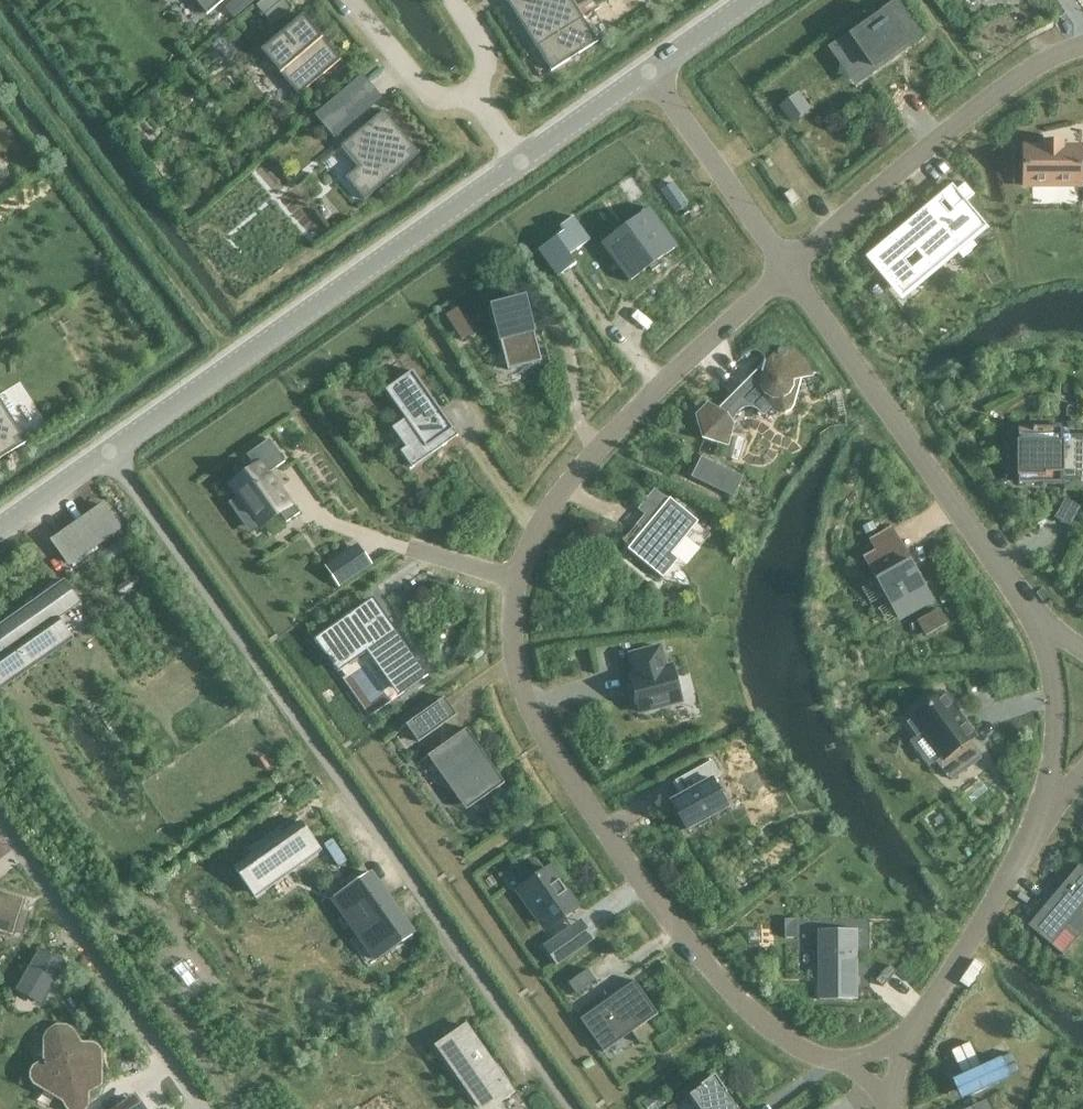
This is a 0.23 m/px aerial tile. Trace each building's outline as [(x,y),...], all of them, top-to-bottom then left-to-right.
[(207,14),(224,0),(195,0),(207,14)] [(226,8),(234,17),(253,1),(253,0),(235,0),(226,8)] [(256,5),(273,25),(293,8),(286,0),(263,0),(256,5)] [(551,71),(598,42),(572,0),(506,0),(551,71)] [(896,5),(843,42),(865,74),(918,36),(896,5)] [(298,95),(340,59),(304,16),(262,52),(298,95)] [(359,81),(339,98),(347,108),(367,91),(359,81)] [(796,95),(782,106),(793,120),(807,110),(796,95)] [(363,201),(420,153),(384,110),(341,146),(359,167),(344,179),(363,201)] [(1082,179),(1082,153),(1082,146),(1062,146),(1062,142),(1045,142),(1045,146),(1024,146),(1024,186),(1082,186),(1082,179)] [(672,183),(661,191),(676,212),(687,205),(672,183)] [(930,265),(953,246),(964,258),(973,251),(972,250),(977,247),(973,241),(968,235),(972,232),(989,228),(984,222),(966,202),(975,195),(965,184),(946,201),(954,211),(945,218),(932,202),(901,229),(904,233),(877,256),(874,251),(867,257),(875,260),(877,257),(898,282),(913,269),(906,261),(918,251),(925,259),(930,265)] [(603,243),(629,280),(677,247),(650,209),(603,243)] [(566,259),(583,248),(568,225),(551,236),(566,259)] [(565,275),(550,248),(535,257),(550,284),(565,275)] [(490,305),(507,372),(542,363),(525,296),(490,305)] [(455,354),(468,344),(450,320),(437,330),(455,354)] [(710,407),(698,420),(703,440),(725,446),(729,431),(731,426),(733,421),(736,417),(740,413),(743,411),(746,410),(749,409),(753,410),(756,411),(758,413),(762,417),(771,408),(774,412),(779,415),(785,415),(790,412),(793,407),(795,394),(793,382),(814,377),(809,366),(803,359),(796,353),(787,349),(780,348),(763,366),(758,384),(747,381),(717,411),(710,407)] [(412,371),(385,390),(406,419),(397,425),(411,444),(401,451),(412,468),(445,445),(441,438),(454,429),(412,371)] [(27,442),(0,399),(0,459),(27,442)] [(1070,406),(1067,409),(1067,417),(1076,417),(1076,406),(1070,406)] [(1062,436),(1062,427),(1031,427),(1031,428),(1019,428),(1019,441),(1017,441),(1017,476),(1019,476),(1019,483),(1053,483),(1053,485),(1082,485),(1082,436),(1062,436)] [(231,484),(261,527),(280,514),(286,522),(299,513),(292,503),(290,504),(269,473),(285,462),(269,440),(247,455),(255,467),(231,484)] [(732,472),(702,458),(693,478),(723,492),(732,472)] [(698,522),(670,498),(628,549),(663,578),(678,560),(672,554),(698,522)] [(1057,518),(1072,526),(1080,509),(1066,501),(1057,518)] [(105,507),(55,541),(70,563),(120,528),(105,507)] [(872,523),(863,528),(866,534),(876,530),(872,523)] [(932,599),(898,539),(865,558),(899,618),(932,599)] [(122,540),(99,556),(108,568),(130,552),(122,540)] [(345,554),(326,566),(340,587),(358,574),(345,554)] [(71,635),(57,615),(79,600),(66,583),(0,629),(0,653),(3,657),(0,658),(0,684),(71,635)] [(387,626),(369,600),(314,639),(333,666),(369,641),(404,692),(428,676),(391,623),(387,626)] [(927,635),(946,624),(938,611),(919,621),(927,635)] [(682,702),(673,666),(665,668),(659,647),(631,655),(639,685),(633,687),(640,713),(682,702)] [(949,778),(980,754),(970,740),(975,736),(944,694),(912,717),(914,719),(908,723),(918,736),(923,732),(942,758),(937,762),(949,778)] [(444,698),(407,724),(407,725),(419,742),(456,716),(455,715),(450,718),(439,703),(444,699),(444,698)] [(466,730),(429,756),(442,774),(466,785),(477,802),(504,783),(503,782),(498,786),(487,770),(491,767),(493,770),(494,769),(479,748),(474,751),(461,734),(466,730)] [(683,796),(671,802),(687,830),(728,808),(713,781),(721,777),(712,761),(675,781),(683,796)] [(252,893),(319,846),(302,823),(236,870),(252,893)] [(1028,926),(1063,955),(1082,931),(1082,912),(1081,910),(1082,908),(1082,869),(1079,865),(1028,926)] [(364,868),(327,895),(372,959),(409,932),(364,868)] [(549,869),(523,888),(550,927),(577,908),(566,893),(566,892),(559,881),(558,882),(549,869)] [(13,935),(14,931),(23,934),(30,913),(21,910),(24,900),(0,893),(0,931),(13,935)] [(785,938),(797,938),(797,919),(785,920),(785,938)] [(568,929),(545,946),(558,965),(581,948),(568,929)] [(857,975),(857,932),(858,932),(858,930),(856,930),(856,931),(837,931),(837,937),(820,937),(820,930),(818,930),(818,959),(818,992),(818,1000),(820,1000),(820,999),(856,999),(856,1000),(858,1000),(858,975),(857,975)] [(45,994),(67,956),(44,943),(22,981),(45,994)] [(876,981),(883,987),(897,972),(890,965),(876,981)] [(577,994),(596,981),(593,976),(588,970),(569,983),(577,994)] [(658,1014),(635,981),(580,1019),(604,1053),(658,1014)] [(437,1041),(484,1108),(485,1108),(511,1091),(464,1022),(437,1041)] [(45,1061),(44,1061),(44,1064),(40,1064),(38,1065),(35,1067),(31,1073),(31,1079),(34,1084),(63,1101),(66,1106),(68,1108),(85,1108),(88,1104),(88,1092),(101,1085),(101,1053),(98,1048),(93,1044),(81,1045),(73,1031),(66,1027),(57,1027),(49,1031),(45,1039),(45,1061)] [(972,1042),(952,1051),(963,1075),(953,1080),(962,1100),(1022,1073),(1019,1068),(1020,1068),(1014,1053),(1013,1054),(1012,1053),(1008,1055),(1007,1054),(990,1062),(991,1063),(983,1066),(982,1064),(983,1063),(978,1051),(976,1051),(972,1042)] [(726,1094),(727,1093),(715,1076),(701,1086),(702,1087),(690,1096),(699,1108),(736,1108),(726,1094)]
